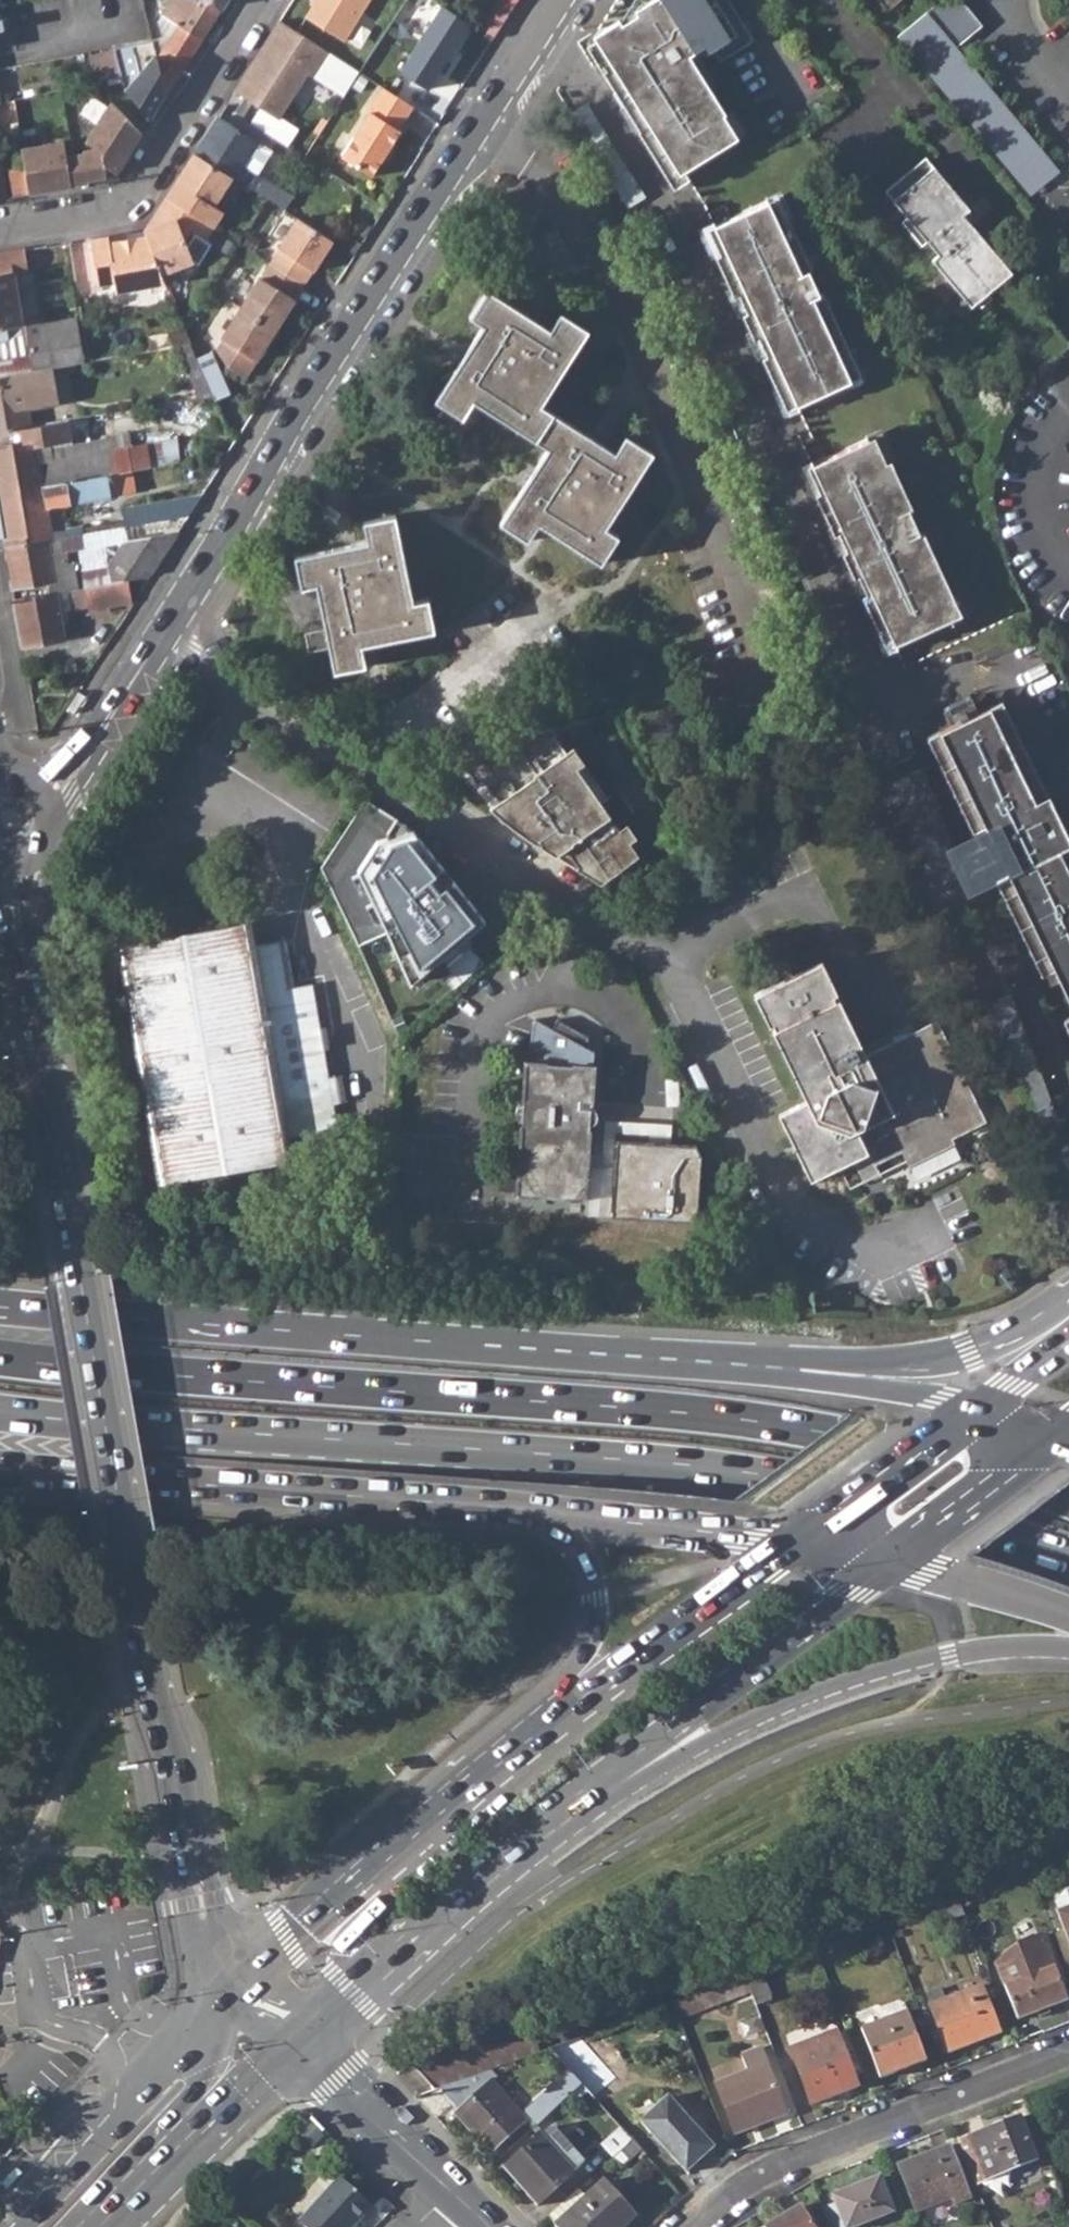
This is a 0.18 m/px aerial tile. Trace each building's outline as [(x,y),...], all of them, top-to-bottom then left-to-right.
[(167,95),(222,8),(211,0),(173,0),(163,14),(179,24),(157,56),(167,95)] [(345,39),(361,13),(369,0),(315,0),(306,14),(345,39)] [(493,37),(510,10),(495,0),(489,0),(473,24),(485,32),(493,37)] [(517,0),(495,0),(510,10),(517,0)] [(586,46),(614,92),(629,115),(633,112),(643,128),(638,131),(669,181),(684,171),(738,137),(689,55),(705,46),(709,52),(713,49),(720,61),(754,40),(729,0),(650,0),(634,10),(637,14),(621,24),(619,20),(593,35),(596,40),(586,46)] [(1068,234),(1068,182),(933,19),(907,41),(1068,234)] [(328,52),(279,20),(269,35),(272,37),(265,48),(263,46),(235,90),(280,119),(309,73),(313,75),(328,52)] [(490,42),(493,37),(485,32),(482,37),(490,42)] [(272,37),(269,35),(263,46),(265,48),(272,37)] [(123,89),(151,120),(167,95),(157,56),(154,42),(153,40),(113,47),(114,49),(121,76),(123,89)] [(114,49),(91,54),(97,82),(121,76),(114,49)] [(366,116),(341,155),(371,175),(390,146),(400,130),(397,129),(412,106),(382,87),(364,115),(366,116)] [(571,113),(610,179),(627,168),(587,104),(571,113)] [(113,178),(138,134),(118,108),(74,118),(88,185),(113,178)] [(218,117),(195,153),(232,176),(236,178),(285,210),(292,198),(250,171),(244,166),(259,143),(218,117)] [(30,195),(86,186),(74,118),(18,130),(25,166),(30,195)] [(244,166),(250,171),(265,147),(259,143),(244,166)] [(232,176),(195,153),(166,197),(212,226),(221,211),(212,206),(232,176)] [(926,156),(884,191),(906,217),(922,235),(937,254),(932,259),(971,306),(1012,272),(964,213),(970,209),(926,156)] [(25,166),(9,169),(14,198),(30,195),(25,166)] [(627,168),(610,179),(611,180),(627,207),(644,196),(627,168)] [(669,181),(674,189),(689,180),(684,171),(669,181)] [(212,226),(166,197),(154,216),(157,225),(144,230),(146,234),(163,272),(195,260),(184,239),(189,231),(203,240),(212,226)] [(769,200),(703,230),(715,256),(711,258),(731,299),(735,297),(744,314),(739,316),(752,342),(756,340),(765,357),(760,359),(786,411),(861,376),(820,293),(816,295),(804,273),(809,271),(785,224),(781,226),(769,200)] [(154,216),(144,230),(157,225),(154,216)] [(332,239),(297,217),(278,248),(270,263),(302,284),(332,239)] [(892,228),(907,246),(922,235),(906,217),(892,228)] [(355,231),(365,238),(372,226),(362,220),(355,231)] [(117,292),(167,283),(163,272),(146,234),(127,237),(109,240),(109,236),(91,238),(99,285),(115,282),(117,292)] [(341,245),(355,254),(361,244),(348,235),(341,245)] [(74,241),(76,259),(93,258),(91,239),(74,241)] [(23,250),(0,253),(0,329),(22,325),(13,272),(26,270),(23,250)] [(270,263),(241,307),(275,329),(295,299),(302,284),(270,263)] [(483,324),(436,399),(462,416),(473,399),(548,447),(501,522),(526,539),(538,522),(600,562),(617,536),(605,528),(652,453),(625,435),(615,453),(540,405),(587,330),(560,313),(550,329),(488,290),(471,316),(483,324)] [(245,377),(275,329),(241,307),(221,338),(224,339),(217,350),(229,367),(245,377)] [(0,329),(0,377),(52,367),(83,362),(75,319),(23,327),(22,325),(0,329)] [(190,343),(176,345),(197,396),(211,393),(190,343)] [(32,425),(29,407),(58,402),(52,367),(0,377),(0,430),(12,428),(32,425)] [(0,443),(0,490),(132,470),(149,467),(144,443),(132,445),(130,431),(113,434),(114,438),(73,444),(70,420),(32,425),(12,428),(14,441),(0,443)] [(144,443),(149,467),(181,461),(177,436),(144,443)] [(873,437),(807,467),(819,493),(815,495),(834,536),(838,534),(847,551),(842,554),(854,578),(858,576),(866,593),(862,596),(887,649),(961,614),(923,530),(918,533),(908,510),(912,508),(890,461),(885,463),(873,437)] [(48,539),(43,506),(57,504),(136,492),(132,470),(0,490),(0,515),(5,546),(48,539)] [(202,493),(130,507),(133,525),(189,515),(202,493)] [(43,506),(48,539),(62,536),(61,528),(57,504),(43,506)] [(334,670),(364,664),(361,644),(434,629),(428,600),(413,602),(394,514),(363,521),(368,541),(295,556),(302,587),(316,583),(326,628),(304,632),(308,651),(329,647),(334,670)] [(62,536),(80,533),(79,525),(61,528),(62,536)] [(48,539),(5,546),(12,589),(48,583),(50,591),(56,590),(65,589),(77,587),(84,586),(127,579),(150,576),(179,531),(123,540),(107,565),(82,570),(82,574),(75,575),(73,562),(67,563),(65,552),(83,549),(80,533),(62,536),(48,539)] [(77,587),(65,589),(69,609),(88,604),(92,613),(110,610),(109,605),(132,601),(127,579),(84,586),(77,587)] [(22,645),(64,638),(62,623),(56,590),(50,591),(14,598),(22,645)] [(83,698),(75,693),(63,711),(71,717),(83,698)] [(926,736),(980,849),(987,845),(993,859),(999,856),(1007,873),(995,879),(1041,974),(1053,968),(1068,1000),(1068,838),(1000,700),(926,736)] [(532,713),(462,761),(477,782),(483,778),(509,816),(505,819),(601,885),(638,857),(629,843),(636,839),(626,824),(619,828),(601,802),(577,768),(585,762),(574,746),(566,751),(554,733),(548,737),(532,713)] [(577,768),(601,802),(609,797),(585,762),(577,768)] [(879,786),(935,904),(968,888),(920,765),(879,786)] [(319,866),(358,946),(389,934),(412,986),(485,925),(414,831),(406,834),(405,825),(363,801),(319,866)] [(342,1074),(330,1077),(329,1078),(323,1049),(319,1027),(312,983),(295,986),(287,938),(256,944),(251,919),(117,943),(159,1183),(293,1159),(289,1136),(336,1127),(333,1103),(346,1100),(342,1074)] [(805,1099),(779,1113),(811,1179),(852,1159),(859,1172),(901,1150),(909,1165),(955,1143),(952,1138),(986,1121),(937,1019),(899,1038),(865,1054),(838,998),(835,999),(833,994),(836,993),(821,961),(754,993),(769,1025),(772,1024),(774,1029),(772,1030),(805,1099)] [(985,1005),(1036,1109),(1051,1102),(1009,993),(985,1005)] [(591,1038),(557,1019),(551,1030),(532,1019),(525,1062),(522,1112),(518,1113),(515,1115),(514,1119),(514,1123),(517,1125),(521,1127),(517,1194),(585,1199),(589,1132),(592,1131),(596,1129),(597,1125),(596,1121),(594,1118),(589,1117),(593,1067),(595,1054),(586,1049),(591,1038)] [(319,1027),(323,1049),(330,1047),(326,1026),(319,1027)] [(648,1144),(616,1142),(611,1218),(696,1223),(701,1148),(648,1144)] [(960,1893),(965,1906),(975,1902),(970,1888),(960,1893)] [(1062,1891),(1052,1902),(1068,1943),(1068,1888),(1062,1891)] [(1020,1944),(995,1962),(1004,1985),(1016,2019),(1067,1999),(1054,1966),(1041,1933),(1020,1944)] [(771,1998),(759,1968),(744,1974),(750,1991),(755,2004),(771,1998)] [(750,1991),(744,1974),(672,2001),(678,2018),(750,1991)] [(998,2032),(980,1984),(944,1998),(940,1987),(925,1993),(947,2051),(998,2032)] [(924,2060),(905,2011),(860,2029),(879,2078),(924,2060)] [(856,2087),(834,2030),(789,2048),(810,2104),(856,2087)] [(538,2051),(536,2040),(443,2050),(411,2065),(432,2089),(455,2081),(488,2069),(538,2051)] [(608,2082),(569,2040),(548,2048),(568,2070),(580,2083),(586,2090),(592,2096),(608,2082)] [(785,2114),(759,2047),(740,2055),(746,2071),(714,2083),(734,2134),(785,2114)] [(494,2077),(488,2069),(455,2081),(471,2098),(455,2113),(489,2152),(524,2120),(520,2115),(489,2081),(494,2077)] [(580,2083),(568,2070),(547,2089),(548,2091),(535,2102),(546,2115),(570,2093),(580,2083)] [(586,2090),(580,2083),(570,2093),(576,2099),(586,2090)] [(712,2147),(666,2096),(638,2121),(685,2172),(712,2147)] [(524,2120),(531,2128),(546,2115),(535,2102),(520,2115),(524,2120)] [(1036,2160),(1019,2117),(968,2137),(985,2180),(1036,2160)] [(584,2161),(552,2125),(540,2134),(503,2167),(537,2205),(584,2161)] [(599,2145),(611,2158),(631,2140),(619,2127),(599,2145)] [(644,2155),(631,2140),(611,2158),(620,2168),(636,2154),(640,2159),(644,2155)] [(969,2198),(949,2145),(897,2165),(916,2212),(952,2198),(954,2204),(969,2198)] [(14,2166),(0,2181),(0,2183),(3,2186),(6,2190),(21,2173),(14,2166)] [(338,2177),(297,2220),(304,2226),(350,2226),(370,2207),(338,2177)] [(879,2177),(832,2196),(844,2226),(854,2226),(893,2212),(879,2177)] [(602,2181),(584,2197),(555,2223),(554,2224),(556,2226),(624,2226),(634,2218),(602,2181)] [(548,2215),(555,2223),(584,2197),(577,2189),(548,2215)] [(801,2205),(766,2226),(815,2226),(804,2209),(801,2205)]
